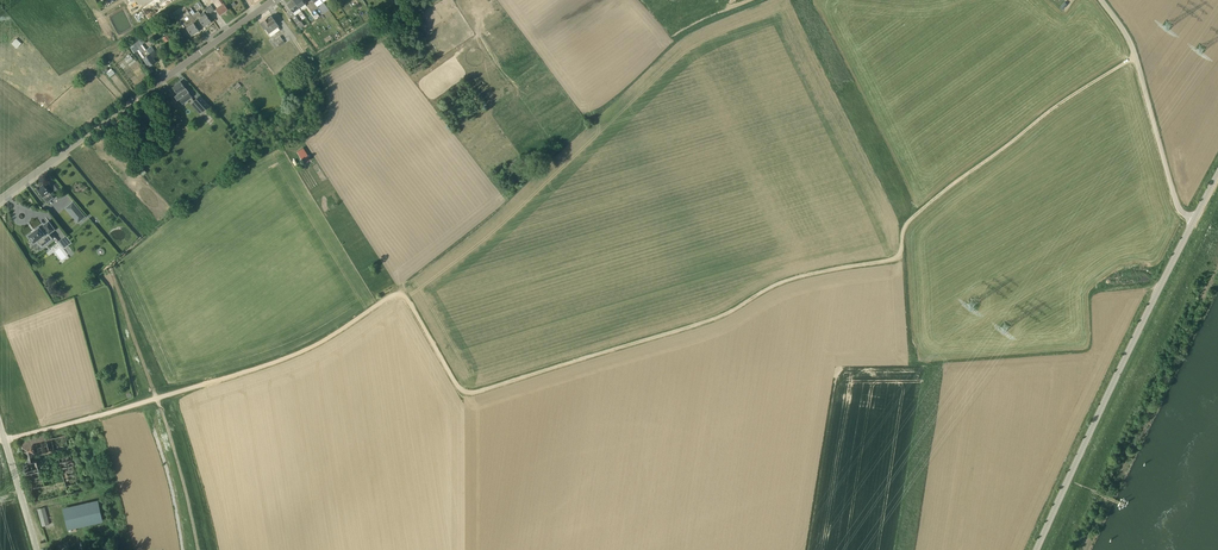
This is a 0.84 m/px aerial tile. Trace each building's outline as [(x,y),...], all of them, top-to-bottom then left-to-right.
[(220,15),(228,9),(222,0),(221,0),(218,2),(221,5),(216,9),(220,15)] [(299,8),(300,8),(294,0),(293,0),(287,4),(295,14),(292,17),(297,24),(300,28),(304,25),(301,21),(300,21),(296,15),(302,11),(299,8)] [(209,14),(215,10),(211,4),(205,9),(209,14)] [(187,9),(186,7),(185,6),(179,8),(172,13),(173,15),(175,17),(178,15),(187,9)] [(206,14),(204,12),(201,14),(198,11),(192,15),(196,20),(199,18),(200,19),(199,19),(204,26),(211,21),(206,14)] [(192,14),(192,15),(191,14),(185,18),(187,21),(184,23),(187,28),(192,35),(199,30),(194,23),(193,22),(196,20),(192,15),(192,14)] [(267,18),(260,23),(265,29),(266,29),(271,36),(280,29),(278,27),(279,26),(272,16),(268,19),(267,18)] [(281,36),(273,41),(276,45),(278,44),(282,41),(283,40),(281,36)] [(22,43),(15,37),(10,42),(16,49),(22,43)] [(137,51),(149,67),(156,62),(154,58),(158,55),(152,46),(145,50),(137,39),(128,45),(134,54),(137,51)] [(192,96),(181,82),(173,87),(181,98),(179,99),(183,103),(192,96)] [(203,111),(209,106),(200,96),(194,101),(203,111)] [(303,149),(297,153),(303,163),(310,159),(303,149)] [(50,193),(43,184),(39,187),(39,186),(36,188),(47,204),(51,201),(46,195),(50,193)] [(86,216),(79,208),(73,201),(65,208),(71,214),(78,223),(81,220),(86,216)] [(49,234),(55,229),(49,221),(42,226),(43,226),(40,228),(39,227),(28,235),(34,243),(37,241),(40,245),(45,241),(42,237),(45,234),(47,232),(49,234)] [(58,242),(64,249),(72,243),(66,235),(58,242)] [(33,496),(35,502),(85,491),(80,470),(78,459),(75,447),(69,448),(67,435),(46,440),(45,434),(20,440),(26,464),(24,464),(26,472),(27,474),(28,480),(30,480),(30,482),(31,489),(33,496)] [(99,500),(63,509),(69,531),(104,521),(99,500)] [(42,526),(49,524),(45,508),(38,509),(42,526)]
